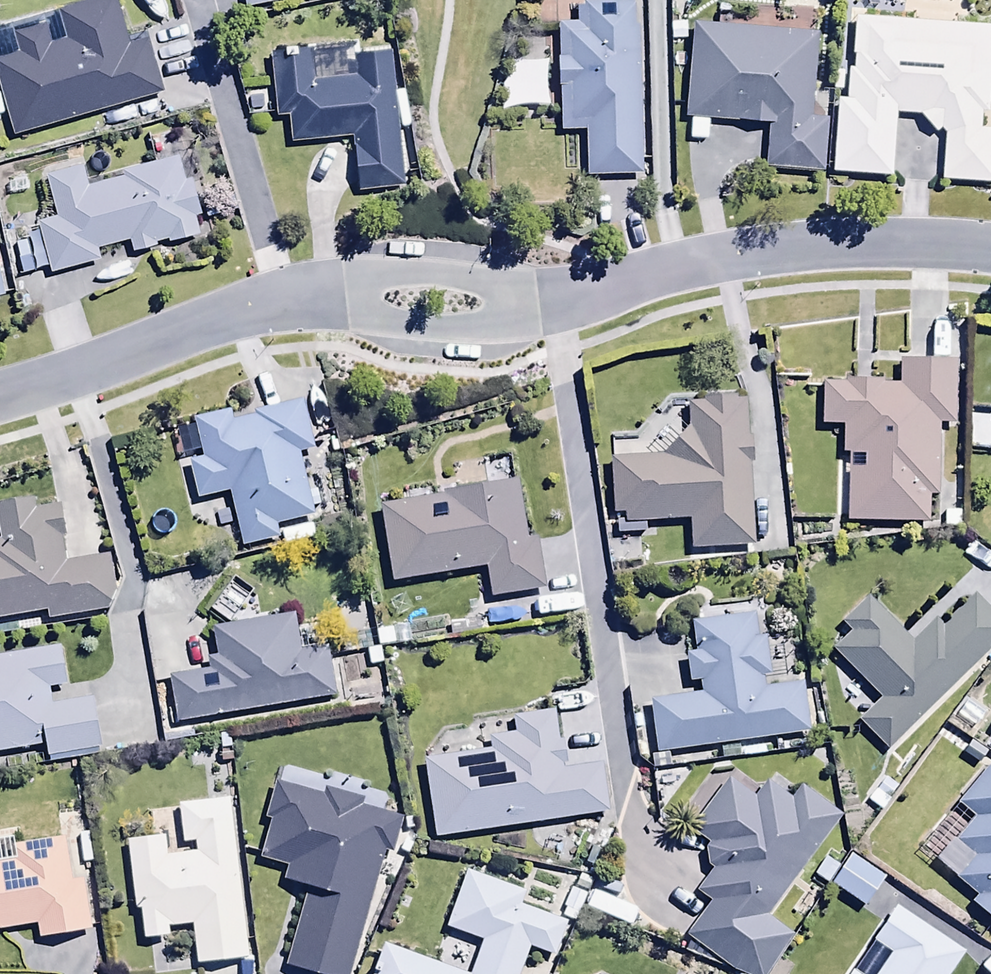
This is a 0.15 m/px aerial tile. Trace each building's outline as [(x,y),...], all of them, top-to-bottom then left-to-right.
[(248,12),(296,1),(296,0),(245,0),(248,12)] [(786,20),(817,24),(820,0),(789,0),(786,20)] [(15,137),(166,96),(153,45),(133,51),(120,3),(61,18),(68,44),(53,48),(48,31),(13,40),(18,60),(0,65),(0,80),(5,98),(0,100),(0,119),(10,117),(15,137)] [(643,177),(636,7),(577,9),(578,29),(558,30),(563,136),(587,135),(589,180),(643,177)] [(857,21),(854,75),(848,75),(846,105),(839,105),(834,179),(893,182),(897,119),(922,120),(938,138),(942,134),(948,139),(944,186),(990,189),(990,110),(990,100),(990,31),(857,21)] [(823,39),(696,25),(686,124),(693,125),(691,140),(710,142),(712,123),(772,130),(767,170),(821,176),(829,101),(816,99),(823,39)] [(404,190),(392,56),(353,59),(355,81),(314,85),(311,54),(271,58),(277,123),(291,122),(293,148),(354,142),(359,195),(404,190)] [(125,180),(90,189),(85,171),(48,181),(60,224),(39,230),(41,237),(28,241),(30,246),(16,250),(23,273),(36,269),(38,276),(51,272),(53,278),(103,265),(99,251),(133,242),(137,258),(161,251),(160,247),(172,244),(173,249),(202,241),(196,219),(201,218),(192,185),(187,186),(180,160),(124,176),(125,180)] [(851,462),(849,525),(930,527),(931,498),(941,499),(943,428),(953,429),(955,367),(902,366),(901,391),(825,389),(823,431),(845,432),(844,461),(851,462)] [(754,552),(747,405),(688,408),(688,433),(664,461),(609,464),(612,521),(625,520),(625,530),(690,527),(691,555),(754,552)] [(201,505),(232,497),(245,550),(279,541),(277,531),(317,521),(302,457),(313,454),(302,407),(257,418),(258,421),(235,427),(232,416),(197,425),(206,462),(191,466),(201,505)] [(517,488),(384,512),(398,590),(488,574),(493,604),(549,595),(540,544),(527,546),(517,488)] [(49,616),(50,624),(111,614),(119,594),(113,560),(65,568),(61,542),(67,541),(61,510),(39,514),(37,505),(0,511),(0,624),(49,616)] [(251,597),(234,586),(214,616),(231,627),(251,597)] [(990,656),(990,617),(975,600),(943,631),(936,624),(912,648),(868,603),(841,629),(852,640),(835,656),(882,704),(860,726),(889,756),(990,656)] [(172,681),(181,728),(338,699),(329,652),(305,657),(298,620),(215,635),(219,659),(207,661),(210,674),(172,681)] [(649,708),(656,759),(811,738),(804,689),(768,694),(766,681),(771,681),(765,643),(757,644),(754,621),(693,629),(697,659),(687,660),(691,691),(701,689),(703,700),(649,708)] [(47,750),(49,766),(104,757),(95,703),(56,709),(54,695),(70,693),(63,652),(0,662),(0,757),(47,750)] [(556,715),(514,720),(517,740),(492,743),(493,756),(425,765),(435,839),(612,818),(606,767),(565,772),(565,767),(571,766),(568,744),(560,745),(556,715)] [(990,771),(958,810),(972,821),(936,865),(978,900),(971,908),(990,924),(990,771)] [(901,793),(886,781),(868,804),(882,816),(901,793)] [(841,821),(804,792),(792,808),(767,788),(754,804),(731,786),(691,837),(709,851),(706,857),(708,873),(713,877),(697,899),(711,908),(689,939),(740,973),(772,973),(795,940),(771,923),(841,821)] [(385,853),(393,855),(402,823),(362,812),(364,804),(328,794),(325,802),(278,790),(268,825),(272,826),(262,863),(289,871),(285,885),(310,892),(288,971),(301,973),(352,973),(385,853)] [(199,970),(251,963),(232,804),(181,810),(185,841),(130,848),(138,916),(144,915),(148,946),(173,943),(172,932),(194,930),(199,970)] [(0,853),(0,937),(40,931),(42,943),(96,935),(86,861),(79,863),(76,842),(0,853)] [(852,860),(832,891),(867,914),(887,882),(852,860)] [(471,875),(450,933),(486,946),(475,973),(527,973),(535,951),(559,960),(571,927),(522,910),(527,896),(471,875)] [(897,913),(875,946),(893,958),(882,973),(953,973),(964,957),(897,913)] [(385,949),(376,973),(454,973),(385,949)]
